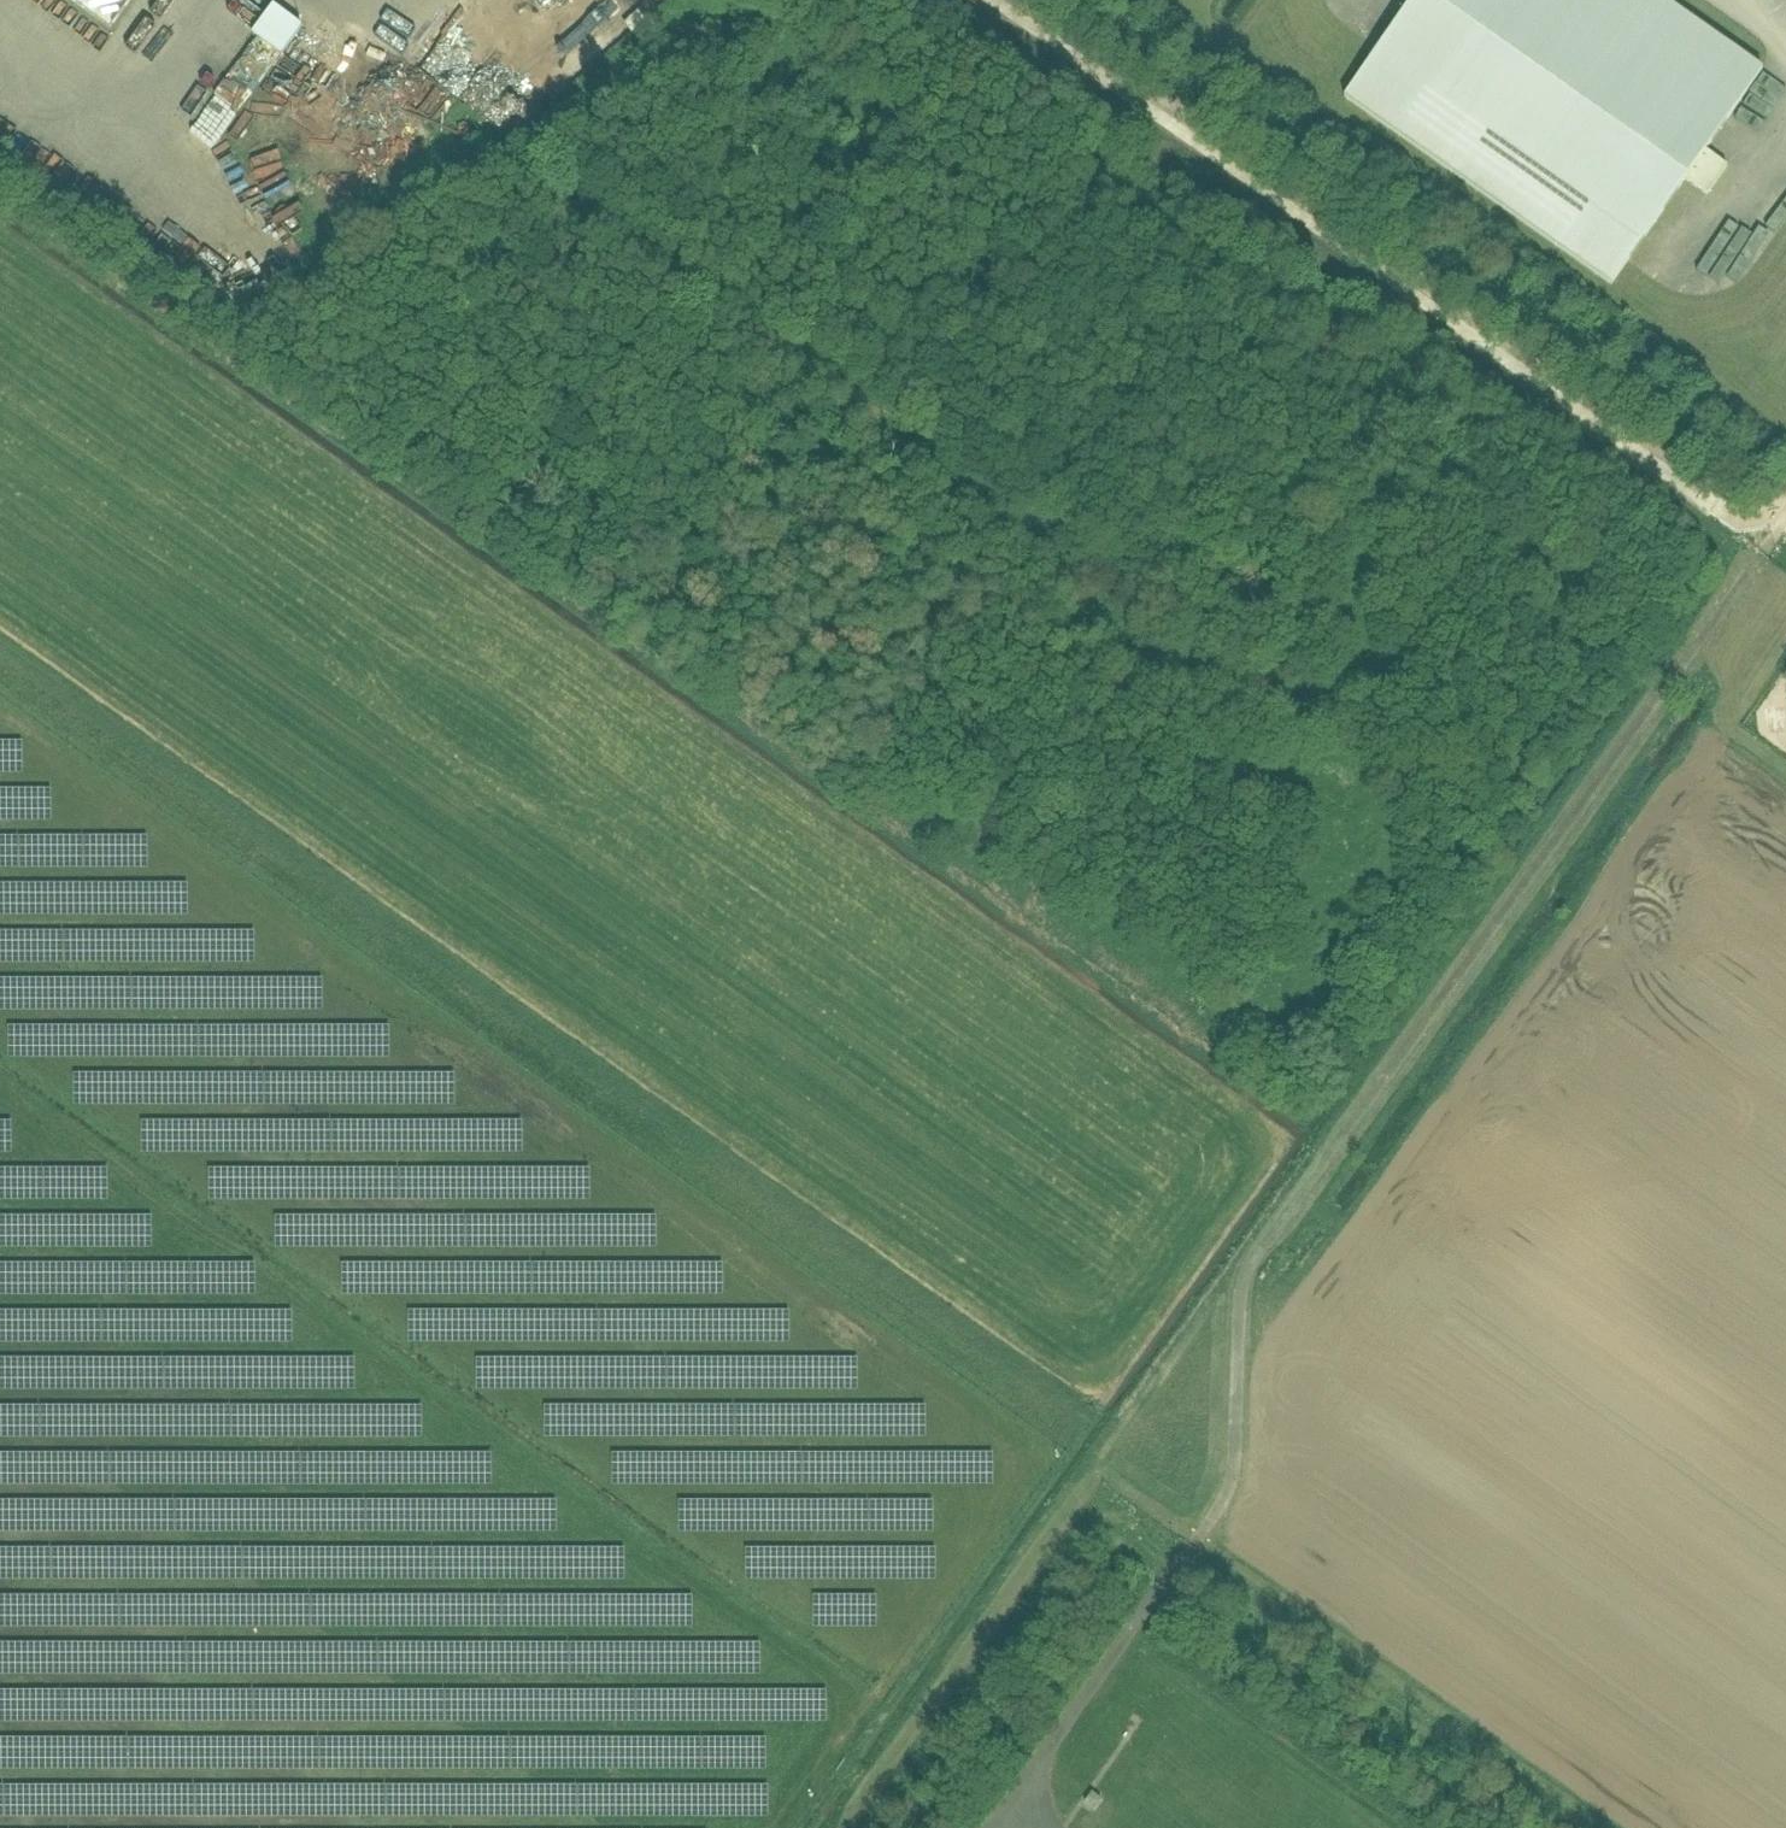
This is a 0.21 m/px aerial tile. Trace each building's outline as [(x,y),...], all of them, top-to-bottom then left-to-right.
[(109,31),(131,0),(66,0),(109,31)] [(1377,50),(1344,98),(1611,286),(1627,263),(1685,181),(1706,196),(1726,168),(1705,152),(1762,71),(1660,0),(1413,0),(1377,50)] [(290,59),(308,27),(276,9),(258,41),(290,59)] [(197,29),(187,48),(197,54),(208,34),(197,29)] [(455,94),(486,67),(475,55),(479,51),(474,45),(454,63),(433,40),(406,64),(423,83),(435,72),(455,94)] [(1090,1793),(1084,1802),(1094,1809),(1100,1799),(1090,1793)]
